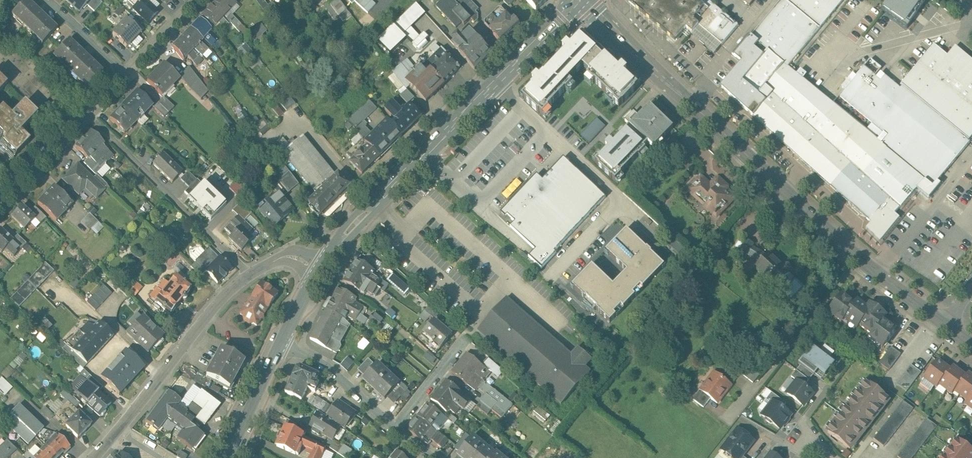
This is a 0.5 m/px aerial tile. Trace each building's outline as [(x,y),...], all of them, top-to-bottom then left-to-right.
[(27,0),(26,0),(11,15),(42,45),(57,29),(27,0)] [(99,0),(65,0),(64,0),(79,14),(87,6),(94,12),(102,3),(99,0)] [(144,0),(143,0),(133,10),(148,24),(158,13),(145,1),(144,0)] [(231,0),(217,0),(213,5),(224,16),(226,18),(231,14),(228,11),(235,4),(235,5),(236,4),(235,4),(232,1),(231,0)] [(264,0),(255,0),(267,14),(272,10),(264,0)] [(339,0),(331,6),(339,16),(347,10),(339,0)] [(354,3),(356,1),(369,13),(377,3),(374,0),(350,0),(354,3)] [(454,0),(443,0),(436,6),(456,28),(462,23),(464,25),(471,19),(470,17),(457,4),(454,0)] [(470,0),(461,0),(457,4),(470,17),(476,11),(476,12),(479,9),(470,0)] [(536,11),(547,0),(526,0),(536,11)] [(629,3),(675,42),(686,29),(692,33),(699,25),(710,11),(705,7),(697,0),(632,0),(629,3)] [(784,0),(781,0),(751,36),(788,67),(819,29),(784,0)] [(819,29),(844,0),(784,0),(819,29)] [(879,7),(907,26),(924,2),(921,0),(885,0),(879,7)] [(738,25),(710,2),(705,7),(710,11),(699,25),(722,45),(738,25)] [(416,4),(395,25),(403,34),(425,13),(416,4)] [(224,16),(213,5),(201,17),(212,27),(212,28),(214,29),(214,30),(215,30),(216,30),(218,32),(222,27),(224,27),(225,28),(228,25),(222,18),(224,16)] [(502,8),(499,8),(485,21),(485,24),(495,35),(494,36),(501,44),(501,45),(501,44),(501,45),(513,34),(513,35),(516,32),(515,32),(521,26),(520,26),(513,18),(512,19),(508,14),(507,13),(502,8)] [(347,10),(339,16),(343,22),(351,15),(347,10)] [(476,11),(470,17),(471,19),(475,23),(478,20),(478,14),(476,12),(476,11)] [(245,29),(231,14),(226,18),(230,22),(240,33),(245,29)] [(226,18),(224,16),(222,18),(228,25),(230,22),(226,18)] [(211,31),(199,19),(190,29),(203,40),(203,41),(204,39),(212,46),(217,41),(211,35),(209,33),(211,31)] [(126,20),(113,35),(126,48),(140,33),(126,20)] [(440,34),(430,23),(425,29),(434,39),(440,34)] [(390,53),(406,37),(393,24),(377,40),(390,53)] [(190,29),(190,28),(181,37),(194,49),(202,57),(208,50),(200,43),(203,41),(203,40),(190,29)] [(245,40),(239,34),(235,29),(231,33),(236,38),(236,37),(242,43),(245,40)] [(492,54),(471,32),(471,31),(462,39),(484,61),(492,54)] [(539,83),(526,97),(544,114),(587,67),(593,73),(591,76),(623,106),(643,84),(630,72),(632,70),(626,65),(624,67),(587,33),(576,45),(572,42),(567,48),(570,50),(545,77),(542,74),(536,80),(539,83)] [(874,137),(796,74),(796,73),(788,67),(751,36),(749,34),(733,53),(733,54),(735,55),(735,56),(742,62),(721,87),(730,94),(730,95),(731,95),(746,109),(745,109),(746,109),(869,221),(869,220),(872,223),(866,228),(867,229),(880,241),(899,218),(894,214),(900,207),(917,189),(925,181),(925,180),(880,143),(874,137)] [(484,61),(462,39),(459,36),(457,35),(454,39),(454,40),(456,43),(454,45),(461,53),(460,54),(475,70),(484,61)] [(181,37),(172,47),(183,61),(187,57),(195,65),(201,60),(192,51),(194,49),(181,37)] [(103,72),(69,40),(53,57),(87,90),(103,72)] [(16,41),(8,50),(6,48),(0,53),(0,79),(7,86),(24,103),(32,110),(40,102),(42,104),(53,93),(51,91),(59,83),(16,41)] [(239,52),(245,56),(250,48),(244,44),(239,52)] [(459,66),(442,49),(441,49),(441,50),(436,45),(431,50),(435,55),(434,57),(437,60),(435,62),(437,64),(431,70),(445,84),(459,69),(459,66)] [(952,59),(934,45),(901,84),(903,86),(902,86),(968,141),(971,136),(971,61),(959,51),(952,59)] [(968,141),(902,86),(900,89),(884,75),(880,80),(875,76),(881,68),(870,59),(864,67),(839,96),(887,135),(880,143),(925,180),(925,181),(917,189),(928,199),(940,184),(937,182),(970,142),(968,141)] [(164,64),(147,82),(161,96),(179,79),(164,64)] [(408,73),(402,64),(392,72),(395,75),(404,86),(407,90),(407,89),(411,86),(407,82),(409,80),(407,77),(407,73),(408,73)] [(445,84),(431,70),(425,64),(409,80),(407,82),(411,86),(426,102),(445,84)] [(208,92),(189,68),(180,77),(190,89),(200,100),(208,92)] [(404,86),(395,75),(390,79),(399,90),(404,86)] [(415,98),(407,89),(407,90),(404,86),(399,90),(402,94),(400,96),(408,104),(415,98)] [(151,106),(137,92),(122,107),(136,121),(151,106)] [(288,95),(279,102),(287,111),(296,104),(288,95)] [(174,107),(163,98),(158,103),(168,113),(174,107)] [(370,101),(349,121),(359,133),(366,127),(367,126),(363,122),(377,108),(370,101)] [(421,117),(410,105),(403,112),(392,102),(385,109),(396,119),(407,131),(421,117)] [(0,110),(0,139),(3,136),(5,139),(0,144),(0,148),(12,160),(30,142),(20,133),(37,115),(32,110),(24,103),(11,117),(2,108),(0,110)] [(168,113),(158,103),(153,108),(164,118),(168,113)] [(284,113),(276,104),(272,108),(279,117),(284,113)] [(673,128),(650,106),(631,126),(650,144),(654,148),(673,128)] [(136,121),(122,107),(110,120),(124,134),(136,121)] [(590,143),(606,125),(597,117),(581,134),(590,143)] [(366,142),(365,142),(369,146),(369,145),(380,157),(403,135),(388,120),(373,134),(366,142)] [(267,132),(259,122),(255,126),(262,135),(267,132)] [(650,144),(631,126),(616,141),(614,139),(609,145),(611,147),(599,159),(618,177),(650,144)] [(373,134),(366,127),(359,133),(366,142),(373,134)] [(104,144),(90,130),(83,139),(102,158),(109,151),(103,145),(104,144)] [(336,176),(303,135),(296,141),(290,146),(283,152),(317,194),(309,202),(311,205),(309,207),(319,217),(351,185),(339,173),(336,176)] [(283,138),(274,145),(278,150),(287,142),(283,138)] [(296,141),(293,138),(287,142),(290,146),(296,141)] [(102,158),(83,139),(75,146),(88,159),(89,160),(90,158),(96,164),(102,158)] [(365,142),(362,139),(347,154),(353,161),(351,162),(362,174),(380,157),(369,145),(369,146),(365,142)] [(265,142),(256,150),(259,154),(269,147),(265,142)] [(109,151),(102,158),(107,162),(113,155),(109,151)] [(181,174),(162,155),(153,164),(172,183),(181,174)] [(608,198),(565,157),(544,180),(538,174),(500,216),(536,249),(530,256),(543,268),(608,198)] [(96,164),(90,158),(89,160),(88,159),(84,163),(95,174),(107,162),(102,158),(96,164)] [(688,160),(683,165),(688,169),(693,164),(688,160)] [(92,179),(78,165),(63,180),(78,195),(86,187),(97,197),(104,190),(103,190),(92,179)] [(188,171),(180,179),(189,187),(196,180),(188,171)] [(299,184),(290,172),(279,182),(280,182),(289,193),(299,184)] [(107,186),(97,175),(92,179),(103,190),(107,186)] [(705,187),(698,181),(699,180),(698,179),(688,190),(699,200),(702,196),(705,193),(703,191),(703,190),(705,187)] [(201,184),(197,180),(185,192),(190,197),(188,198),(196,206),(195,206),(209,220),(225,204),(203,183),(201,184)] [(720,181),(714,188),(714,190),(712,192),(708,188),(707,189),(705,187),(703,190),(703,191),(705,193),(702,196),(710,204),(708,206),(708,208),(714,214),(721,207),(722,209),(724,209),(734,198),(725,189),(726,188),(726,186),(720,181)] [(289,193),(280,182),(279,182),(273,188),(278,193),(283,198),(289,193)] [(243,190),(235,183),(229,189),(236,196),(237,197),(243,190)] [(72,205),(54,187),(37,204),(56,222),(72,205)] [(283,198),(278,193),(259,210),(260,211),(262,209),(276,225),(293,211),(283,198)] [(22,206),(11,218),(24,230),(34,219),(35,219),(29,213),(22,206)] [(46,217),(35,207),(29,213),(35,219),(34,219),(39,224),(46,217)] [(98,222),(89,214),(80,223),(89,231),(98,222)] [(252,230),(238,216),(224,230),(231,236),(228,239),(241,251),(253,239),(247,234),(252,230)] [(0,229),(0,251),(2,253),(5,249),(13,257),(20,250),(11,242),(13,241),(12,240),(0,229)] [(594,265),(574,286),(612,323),(667,266),(629,229),(608,251),(629,272),(616,286),(594,265)] [(26,244),(17,235),(12,240),(13,241),(11,242),(20,250),(26,244)] [(172,250),(159,237),(156,240),(160,244),(158,245),(167,255),(172,250)] [(747,240),(738,254),(745,258),(747,255),(752,247),(753,244),(747,240)] [(219,258),(209,247),(195,261),(196,262),(205,272),(206,271),(217,283),(231,269),(219,257),(219,258)] [(766,256),(752,247),(747,255),(760,263),(766,256)] [(783,267),(769,254),(766,256),(760,263),(755,269),(768,280),(766,282),(765,284),(765,286),(766,288),(767,289),(769,290),(771,290),(772,289),(775,287),(776,288),(790,274),(789,273),(792,270),(786,264),(783,267)] [(374,270),(358,260),(351,270),(377,287),(382,280),(372,274),(374,270)] [(205,272),(196,262),(191,267),(200,277),(205,272)] [(45,263),(10,299),(19,307),(54,271),(45,263)] [(377,287),(351,270),(345,281),(365,294),(367,291),(373,295),(377,287)] [(405,284),(393,274),(388,280),(400,290),(405,284)] [(191,289),(175,276),(155,301),(171,314),(182,300),(183,301),(184,301),(185,301),(186,300),(187,299),(187,298),(186,297),(185,296),(191,289)] [(136,281),(129,290),(135,296),(143,288),(136,281)] [(278,294),(261,282),(252,296),(253,296),(254,297),(252,299),(251,298),(240,313),(244,316),(245,320),(249,323),(253,322),(257,324),(267,309),(266,308),(267,306),(268,307),(269,307),(278,294)] [(112,293),(103,285),(99,289),(108,298),(112,293)] [(357,298),(338,288),(333,299),(360,314),(364,307),(355,302),(357,298)] [(108,298),(99,289),(95,294),(103,302),(108,298)] [(103,302),(95,294),(91,298),(99,306),(103,302)] [(844,318),(855,304),(842,295),(829,312),(842,322),(844,318)] [(99,306),(91,298),(87,302),(95,311),(99,306)] [(590,372),(507,298),(495,312),(503,319),(486,338),(561,405),(590,372)] [(360,314),(333,299),(327,309),(342,318),(345,320),(347,316),(356,321),(360,314)] [(872,335),(883,320),(885,317),(881,314),(882,312),(870,304),(867,308),(857,301),(855,304),(844,318),(857,328),(859,325),(872,335)] [(438,313),(429,305),(425,311),(433,318),(438,313)] [(327,309),(319,323),(311,339),(326,347),(339,323),(342,318),(327,309)] [(137,314),(129,323),(133,327),(142,318),(137,314)] [(384,322),(374,314),(369,320),(379,329),(384,322)] [(162,338),(142,318),(133,327),(127,333),(148,353),(162,338)] [(453,334),(435,320),(423,333),(431,339),(426,345),(436,353),(453,334)] [(883,320),(872,335),(870,338),(879,344),(882,347),(887,342),(896,330),(883,320)] [(85,336),(79,331),(65,345),(86,364),(100,350),(113,336),(98,322),(85,336)] [(339,323),(326,347),(335,352),(339,350),(341,346),(340,342),(348,328),(340,324),(340,323),(339,323)] [(877,346),(875,345),(868,355),(879,363),(891,347),(901,354),(908,344),(898,337),(892,346),(887,342),(882,347),(879,344),(877,346)] [(834,364),(812,347),(803,358),(800,363),(799,362),(798,363),(801,364),(813,374),(815,375),(815,374),(818,369),(825,375),(834,364)] [(901,354),(891,347),(879,363),(889,370),(901,354)] [(243,361),(220,349),(206,376),(229,388),(243,361)] [(143,368),(126,352),(101,378),(119,394),(143,368)] [(22,353),(14,361),(10,365),(14,369),(27,357),(22,353)] [(483,366),(467,353),(460,363),(483,382),(490,373),(482,367),(483,366)] [(347,369),(354,362),(349,357),(342,363),(347,369)] [(369,358),(360,367),(365,372),(374,363),(369,358)] [(497,366),(488,358),(484,363),(493,371),(497,366)] [(937,361),(924,378),(935,386),(948,369),(937,361)] [(378,363),(363,378),(374,389),(389,373),(378,363)] [(483,382),(460,363),(452,373),(475,391),(477,387),(478,388),(483,382)] [(206,376),(182,364),(178,372),(234,401),(238,393),(229,388),(206,376)] [(813,374),(801,364),(796,370),(809,380),(813,374)] [(921,372),(911,365),(896,384),(907,392),(921,372)] [(319,375),(308,369),(302,366),(300,366),(297,367),(297,368),(294,374),(293,375),(310,383),(308,388),(315,392),(316,389),(317,389),(319,384),(316,382),(319,375)] [(950,370),(948,369),(935,386),(937,388),(939,385),(947,391),(960,373),(952,367),(950,370)] [(809,380),(796,370),(791,377),(797,381),(804,386),(809,380)] [(731,385),(715,372),(701,390),(700,391),(711,399),(717,403),(731,385)] [(400,384),(389,373),(374,389),(385,399),(400,384)] [(947,391),(952,395),(955,391),(960,395),(971,379),(971,377),(968,374),(965,377),(960,373),(947,391)] [(103,388),(89,375),(85,381),(87,383),(87,382),(98,392),(103,388)] [(310,383),(293,375),(286,392),(302,400),(308,388),(310,383)] [(5,395),(12,387),(2,377),(0,378),(0,391),(5,395)] [(960,395),(967,401),(965,404),(967,406),(971,400),(971,379),(960,395)] [(465,401),(459,395),(461,392),(446,380),(439,390),(460,407),(465,401)] [(804,386),(797,381),(787,393),(803,405),(813,393),(804,386)] [(98,392),(87,382),(87,383),(77,394),(87,403),(86,404),(100,416),(100,415),(103,415),(105,412),(105,410),(111,404),(98,392)] [(888,400),(866,382),(854,398),(876,416),(888,400)] [(491,388),(486,384),(481,391),(486,394),(491,388)] [(401,387),(391,397),(397,402),(406,392),(401,387)] [(767,389),(762,396),(766,399),(772,392),(767,389)] [(71,397),(64,390),(60,395),(65,400),(67,402),(71,397)] [(460,407),(439,390),(431,399),(446,411),(449,408),(455,413),(460,407)] [(711,399),(700,391),(701,390),(700,390),(693,399),(704,408),(711,399)] [(181,401),(168,391),(145,422),(158,431),(162,425),(172,432),(176,426),(179,429),(178,430),(181,433),(177,439),(192,450),(203,436),(189,425),(194,418),(177,405),(181,401)] [(219,405),(201,391),(192,404),(209,417),(219,405)] [(786,403),(772,392),(766,399),(771,403),(773,401),(782,408),(786,403)] [(327,404),(317,397),(316,398),(312,395),(307,403),(321,413),(327,404)] [(79,405),(71,397),(67,402),(75,409),(79,405)] [(18,406),(10,398),(3,405),(21,423),(28,415),(18,406)] [(876,416),(854,398),(842,414),(864,431),(876,416)] [(355,414),(344,406),(345,405),(338,400),(333,408),(327,416),(326,418),(341,428),(341,427),(345,429),(355,414)] [(472,407),(465,401),(460,407),(468,413),(472,407)] [(782,408),(773,401),(771,403),(762,415),(766,418),(766,420),(771,424),(773,423),(780,429),(791,415),(782,408)] [(903,401),(874,439),(884,446),(913,408),(903,401)] [(91,425),(78,412),(75,409),(67,402),(64,405),(54,415),(65,426),(69,429),(67,431),(70,435),(72,433),(78,438),(91,425)] [(428,403),(418,417),(431,427),(434,423),(441,429),(449,419),(448,419),(428,403)] [(192,404),(191,404),(185,411),(194,418),(204,425),(210,418),(209,417),(192,404)] [(333,408),(327,404),(321,413),(327,416),(333,408)] [(541,419),(546,412),(538,407),(533,413),(541,419)] [(54,416),(45,408),(41,412),(49,420),(54,416)] [(326,418),(319,413),(319,412),(310,426),(314,428),(312,430),(319,435),(320,432),(329,438),(331,436),(334,438),(341,428),(326,418)] [(864,431),(842,414),(828,431),(850,449),(864,431)] [(43,429),(28,415),(21,423),(14,430),(28,444),(43,429)] [(457,420),(451,415),(448,419),(449,419),(454,424),(457,420)] [(418,417),(407,430),(421,441),(422,439),(423,440),(424,439),(423,438),(428,432),(433,436),(437,432),(431,427),(418,417)] [(297,425),(287,419),(284,426),(286,427),(295,430),(297,425)] [(897,457),(899,457),(913,457),(937,426),(927,419),(897,457)] [(295,430),(286,427),(277,446),(296,454),(298,455),(301,450),(298,449),(300,445),(300,444),(304,437),(304,435),(295,430)] [(738,429),(721,450),(731,457),(741,457),(742,456),(754,441),(738,429)] [(448,440),(437,431),(433,436),(432,438),(433,439),(432,440),(442,448),(448,440)] [(56,435),(54,433),(51,437),(52,439),(45,446),(57,457),(58,457),(63,453),(65,455),(70,449),(69,447),(56,435)] [(458,455),(462,457),(491,457),(495,454),(473,436),(458,455)] [(304,437),(300,444),(300,445),(308,448),(307,451),(313,454),(311,457),(321,457),(326,447),(304,437)] [(343,447),(331,439),(327,445),(338,453),(343,447)] [(7,440),(0,446),(0,457),(8,457),(17,450),(7,440)] [(957,440),(944,456),(946,457),(971,457),(971,451),(957,440)] [(45,446),(34,457),(57,457),(45,446)]
